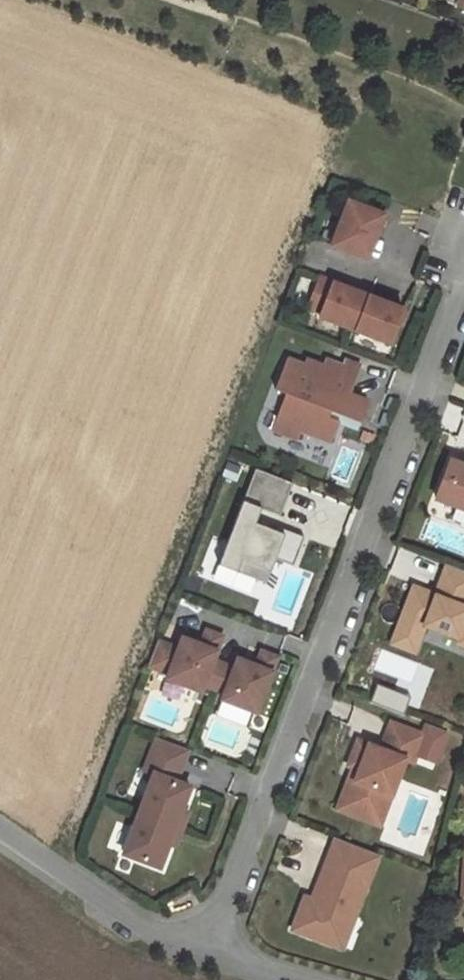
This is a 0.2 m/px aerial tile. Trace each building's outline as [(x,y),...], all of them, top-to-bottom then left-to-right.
[(459,0),(456,9),(463,12),(463,2),(459,0)] [(364,259),(381,215),(346,201),(330,245),(364,259)] [(366,296),(317,277),(306,307),(319,313),(317,317),(353,330),(366,296)] [(366,296),(353,330),(388,344),(401,310),(366,296)] [(351,395),(362,367),(345,360),(343,366),(326,360),(323,366),(307,360),(304,366),(288,360),(276,390),(287,394),(273,430),(299,439),(302,431),(332,443),(340,422),(329,418),(332,412),(361,423),(369,402),(351,395)] [(450,459),(435,498),(463,509),(463,465),(450,459)] [(254,468),(250,476),(288,490),(291,482),(254,468)] [(288,490),(250,476),(216,564),(263,582),(272,558),(291,565),(302,536),(275,526),(273,530),(254,522),(259,508),(278,515),(288,490)] [(441,562),(432,585),(441,589),(438,595),(430,592),(408,584),(386,641),(410,651),(420,624),(463,641),(463,571),(441,562)] [(441,589),(432,585),(430,592),(438,595),(441,589)] [(175,649),(155,641),(145,666),(165,674),(164,679),(199,692),(201,686),(221,693),(219,700),(254,713),(275,658),(258,651),(253,666),(235,659),(231,668),(211,660),(220,637),(204,630),(198,645),(179,637),(175,649)] [(378,749),(355,740),(346,765),(350,767),(356,769),(352,780),(346,778),(334,809),(366,821),(377,791),(388,795),(402,759),(410,763),(421,735),(388,722),(378,749)] [(174,782),(186,751),(155,739),(143,771),(152,775),(121,854),(158,868),(167,844),(179,812),(188,788),(174,782)] [(356,769),(350,767),(346,778),(352,780),(356,769)] [(388,795),(377,791),(366,821),(377,825),(388,795)] [(186,814),(179,812),(167,844),(173,847),(186,814)] [(376,855),(334,839),(310,900),(306,912),(299,910),(291,930),(332,946),(341,924),(352,919),(376,855)] [(310,900),(303,898),(299,910),(306,912),(310,900)] [(341,949),(352,919),(341,924),(332,946),(341,949)]
